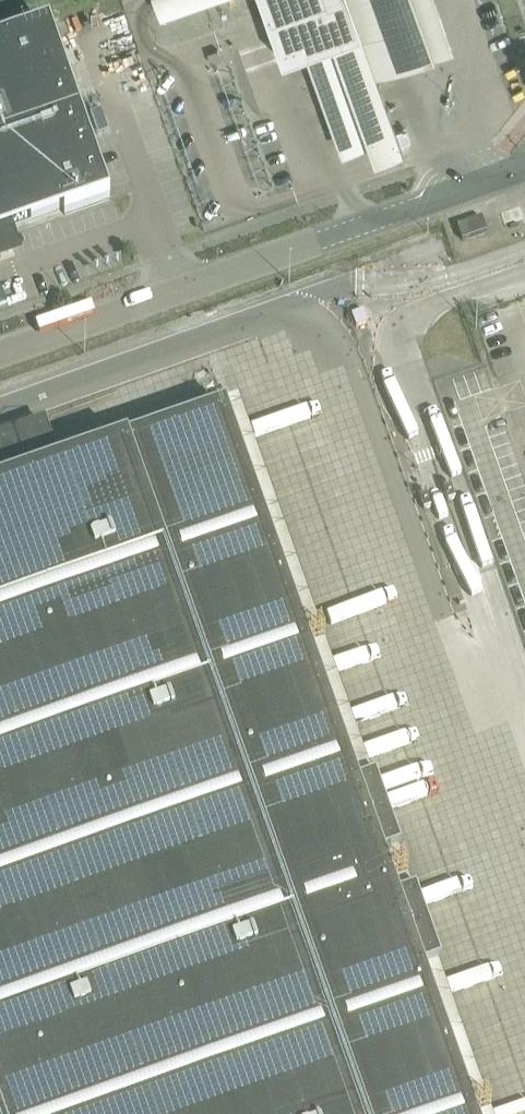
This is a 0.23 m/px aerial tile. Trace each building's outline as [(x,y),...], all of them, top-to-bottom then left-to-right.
[(163,15),(207,0),(158,0),(158,2),(163,15)] [(283,61),(308,52),(361,33),(349,0),(261,0),(283,61)] [(440,0),(349,0),(361,33),(308,52),(344,155),(372,144),(369,136),(395,127),(377,76),(456,48),(440,0)] [(0,44),(0,238),(8,235),(65,216),(111,199),(111,198),(82,116),(74,95),(73,93),(50,26),(0,44)] [(395,127),(369,136),(372,144),(377,159),(403,149),(395,127)] [(482,219),(458,227),(463,242),(487,233),(482,219)] [(352,315),(357,330),(369,325),(364,311),(352,315)] [(488,1103),(474,1108),(425,971),(414,938),(400,899),(395,884),(409,879),(405,868),(391,873),(385,857),(360,786),(312,650),(326,645),(322,633),(308,638),(227,408),(60,467),(45,424),(14,435),(30,478),(0,488),(0,1113),(492,1113),(488,1103)] [(443,486),(449,503),(456,500),(450,484),(443,486)] [(419,494),(425,511),(432,508),(426,492),(419,494)]
